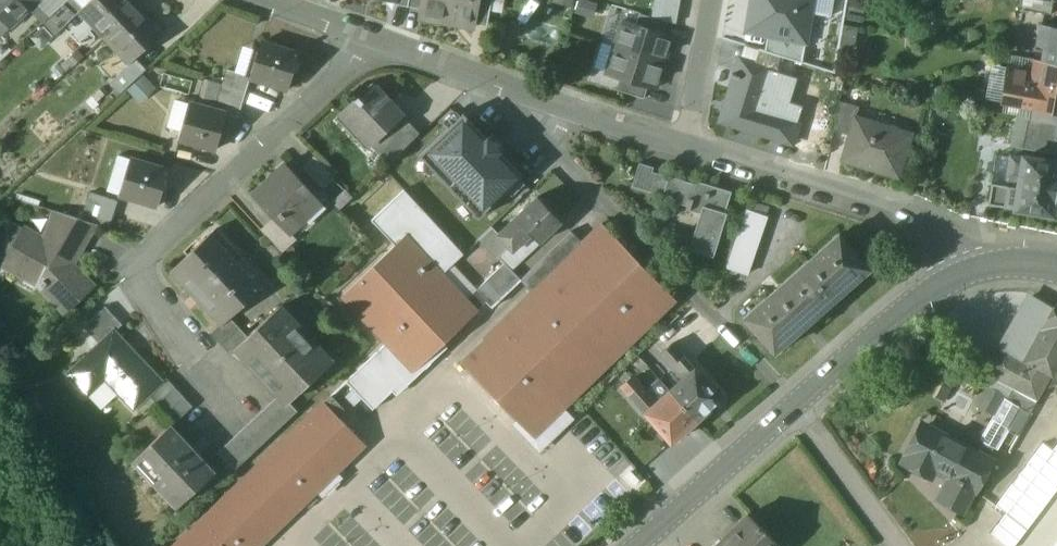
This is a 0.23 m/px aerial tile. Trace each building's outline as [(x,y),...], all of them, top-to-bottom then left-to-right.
[(8,27),(35,1),(34,0),(0,0),(0,18),(8,27)] [(35,1),(41,7),(50,16),(53,12),(67,0),(36,0),(35,1)] [(53,12),(65,24),(80,10),(82,8),(74,0),(67,0),(53,12)] [(80,10),(88,19),(90,17),(106,35),(135,8),(127,0),(90,0),(82,8),(80,10)] [(408,7),(421,9),(423,0),(409,0),(408,7)] [(421,9),(420,17),(447,22),(450,0),(423,0),(421,9)] [(447,22),(474,27),(475,25),(479,0),(450,0),(447,22)] [(475,25),(487,27),(492,0),(479,0),(475,25)] [(653,4),(679,8),(680,0),(653,0),(653,4)] [(806,43),(813,0),(750,0),(744,33),(767,37),(805,43),(806,43)] [(1048,0),(1024,0),(1022,10),(1050,15),(1052,1),(1048,0)] [(679,8),(653,4),(650,16),(667,22),(676,24),(679,8)] [(41,7),(34,14),(43,22),(50,16),(41,7)] [(135,8),(106,35),(123,52),(121,54),(129,62),(129,63),(135,58),(160,34),(135,8)] [(43,22),(41,24),(53,36),(65,24),(53,12),(50,16),(43,22)] [(650,16),(640,14),(636,26),(663,34),(667,22),(650,16)] [(636,26),(622,21),(614,47),(664,63),(672,37),(663,34),(636,26)] [(864,29),(843,25),(838,50),(859,55),(864,29)] [(1039,25),(1035,45),(1044,46),(1042,60),(1056,63),(1056,28),(1039,25)] [(1007,35),(996,33),(995,42),(1006,44),(1007,35)] [(805,43),(767,37),(765,51),(801,61),(805,43)] [(810,61),(832,57),(828,40),(807,44),(810,61)] [(298,54),(260,43),(250,77),(250,78),(288,89),(298,54)] [(664,63),(614,47),(606,73),(647,86),(656,89),(664,63)] [(780,56),(758,50),(754,63),(770,68),(770,69),(778,72),(783,57),(780,56)] [(129,62),(126,69),(125,68),(110,82),(120,93),(145,69),(135,58),(129,63),(129,62)] [(798,122),(757,109),(770,69),(770,68),(754,63),(740,59),(735,74),(731,73),(730,77),(734,78),(727,100),(734,102),(727,124),(791,144),(798,122)] [(1041,61),(1041,60),(1033,59),(1031,71),(1010,68),(1004,101),(1031,106),(1033,107),(1033,105),(1056,110),(1056,64),(1041,61)] [(250,77),(227,70),(222,85),(246,92),(250,78),(250,77)] [(647,86),(620,78),(617,91),(644,99),(647,86)] [(222,85),(208,81),(201,106),(226,114),(225,115),(238,119),(246,92),(222,85)] [(401,115),(374,88),(360,101),(357,97),(339,114),(369,145),(401,115)] [(201,106),(189,102),(177,139),(214,150),(225,115),(226,114),(201,106)] [(858,108),(838,102),(833,129),(849,134),(854,117),(855,117),(858,108)] [(1033,105),(1033,107),(1031,106),(1028,119),(1056,124),(1056,110),(1033,105)] [(419,156),(480,218),(524,176),(463,114),(419,156)] [(401,115),(369,145),(388,164),(419,134),(401,115)] [(855,117),(854,117),(849,134),(841,160),(898,177),(911,134),(855,117)] [(1028,119),(1022,148),(1055,154),(1056,144),(1056,124),(1028,119)] [(1022,156),(1022,158),(1010,156),(1007,180),(991,178),(987,204),(1053,214),(1056,191),(1056,162),(1022,156)] [(335,179),(315,157),(303,168),(323,190),(335,179)] [(168,170),(130,158),(119,195),(158,206),(168,170)] [(321,203),(285,164),(284,165),(253,194),(253,193),(252,194),(274,218),(288,234),(290,232),(321,203)] [(654,169),(639,165),(633,188),(647,192),(654,169)] [(731,193),(698,183),(697,186),(669,178),(663,199),(687,207),(685,212),(689,213),(689,211),(701,215),(691,248),(712,255),(731,193)] [(463,254),(404,190),(371,221),(395,246),(405,237),(442,275),(451,266),(463,254)] [(118,201),(90,192),(82,219),(85,220),(110,228),(118,201)] [(537,197),(515,218),(539,243),(561,222),(537,197)] [(82,219),(56,211),(50,228),(61,232),(76,235),(85,220),(82,219)] [(746,211),(727,268),(747,275),(766,218),(746,211)] [(288,234),(274,218),(261,230),(283,252),(297,239),(290,232),(288,234)] [(529,233),(515,218),(497,235),(508,247),(511,250),(529,233)] [(0,221),(0,267),(1,268),(7,258),(6,257),(22,229),(3,219),(0,221)] [(563,241),(522,281),(533,293),(461,362),(533,436),(674,300),(601,224),(581,243),(583,244),(575,252),(563,241)] [(508,247),(497,235),(491,228),(480,239),(498,258),(508,247)] [(61,232),(52,246),(22,229),(6,257),(7,258),(38,277),(42,280),(37,288),(40,291),(42,288),(67,312),(94,288),(71,264),(81,248),(72,243),(76,235),(61,232)] [(581,243),(570,231),(562,239),(563,241),(575,252),(583,244),(581,243)] [(529,233),(511,250),(508,247),(498,258),(504,264),(504,263),(511,270),(539,243),(529,233)] [(261,287),(211,234),(172,271),(221,323),(222,324),(229,317),(261,287)] [(442,275),(405,237),(395,246),(343,296),(387,343),(404,360),(432,333),(442,344),(476,311),(442,275)] [(795,280),(822,311),(869,271),(841,238),(822,255),(820,252),(809,262),(811,265),(795,280)] [(504,264),(486,281),(502,299),(521,280),(511,270),(504,263),(504,264)] [(475,291),(451,266),(442,275),(476,311),(486,302),(475,291)] [(822,311),(795,280),(779,293),(776,290),(765,300),(767,303),(747,321),(774,352),(822,311)] [(502,299),(486,281),(475,291),(486,302),(492,308),(502,299)] [(1053,308),(1032,296),(1002,349),(1024,361),(1042,329),(1053,308)] [(1053,308),(1042,329),(1056,339),(1056,303),(1053,308)] [(104,306),(83,326),(98,342),(112,329),(114,330),(121,324),(104,306)] [(325,366),(273,312),(247,336),(234,348),(235,349),(278,395),(286,403),(287,402),(325,366)] [(229,317),(222,324),(221,323),(211,333),(220,344),(238,327),(229,317)] [(238,327),(220,344),(230,353),(235,349),(234,348),(247,336),(238,327)] [(114,330),(112,329),(98,342),(66,372),(84,392),(102,375),(133,408),(147,394),(161,381),(114,330)] [(1042,329),(1024,361),(1049,374),(1056,378),(1056,339),(1042,329)] [(387,343),(346,382),(372,410),(405,378),(395,368),(404,360),(387,343)] [(695,369),(672,344),(661,354),(684,379),(695,369)] [(1024,361),(1002,349),(993,364),(995,365),(1043,390),(1049,374),(1024,361)] [(1043,390),(995,365),(990,377),(1012,389),(1037,401),(1043,390)] [(684,379),(669,392),(696,421),(721,399),(695,369),(684,379)] [(1006,400),(1012,389),(990,377),(977,406),(994,416),(1004,399),(1006,400)] [(161,381),(147,394),(156,404),(174,388),(165,378),(161,381)] [(656,403),(634,378),(623,388),(645,413),(656,403)] [(174,388),(156,404),(174,423),(191,407),(174,388)] [(1037,403),(1012,389),(1006,400),(1019,408),(1031,414),(1037,403)] [(696,421),(669,392),(656,403),(645,413),(672,443),(696,421)] [(278,395),(245,426),(262,444),(297,411),(287,402),(286,403),(278,395)] [(174,545),(260,545),(342,467),(339,464),(361,442),(338,418),(345,412),(331,398),(201,523),(200,521),(174,545)] [(1031,414),(1019,408),(1006,430),(1018,437),(1031,414)] [(170,425),(133,460),(177,507),(193,492),(191,490),(209,472),(189,450),(191,448),(170,425)] [(245,426),(217,452),(235,470),(262,444),(245,426)] [(965,449),(923,426),(904,462),(929,476),(934,467),(951,477),(940,498),(960,510),(987,460),(986,460),(965,449)] [(993,448),(972,437),(965,449),(986,460),(993,448)] [(1026,530),(1056,489),(1056,456),(1052,452),(1043,445),(995,506),(1006,514),(1026,530)] [(716,545),(780,545),(748,514),(716,545)] [(1026,530),(1006,514),(989,535),(1003,545),(1013,545),(1026,530)]
